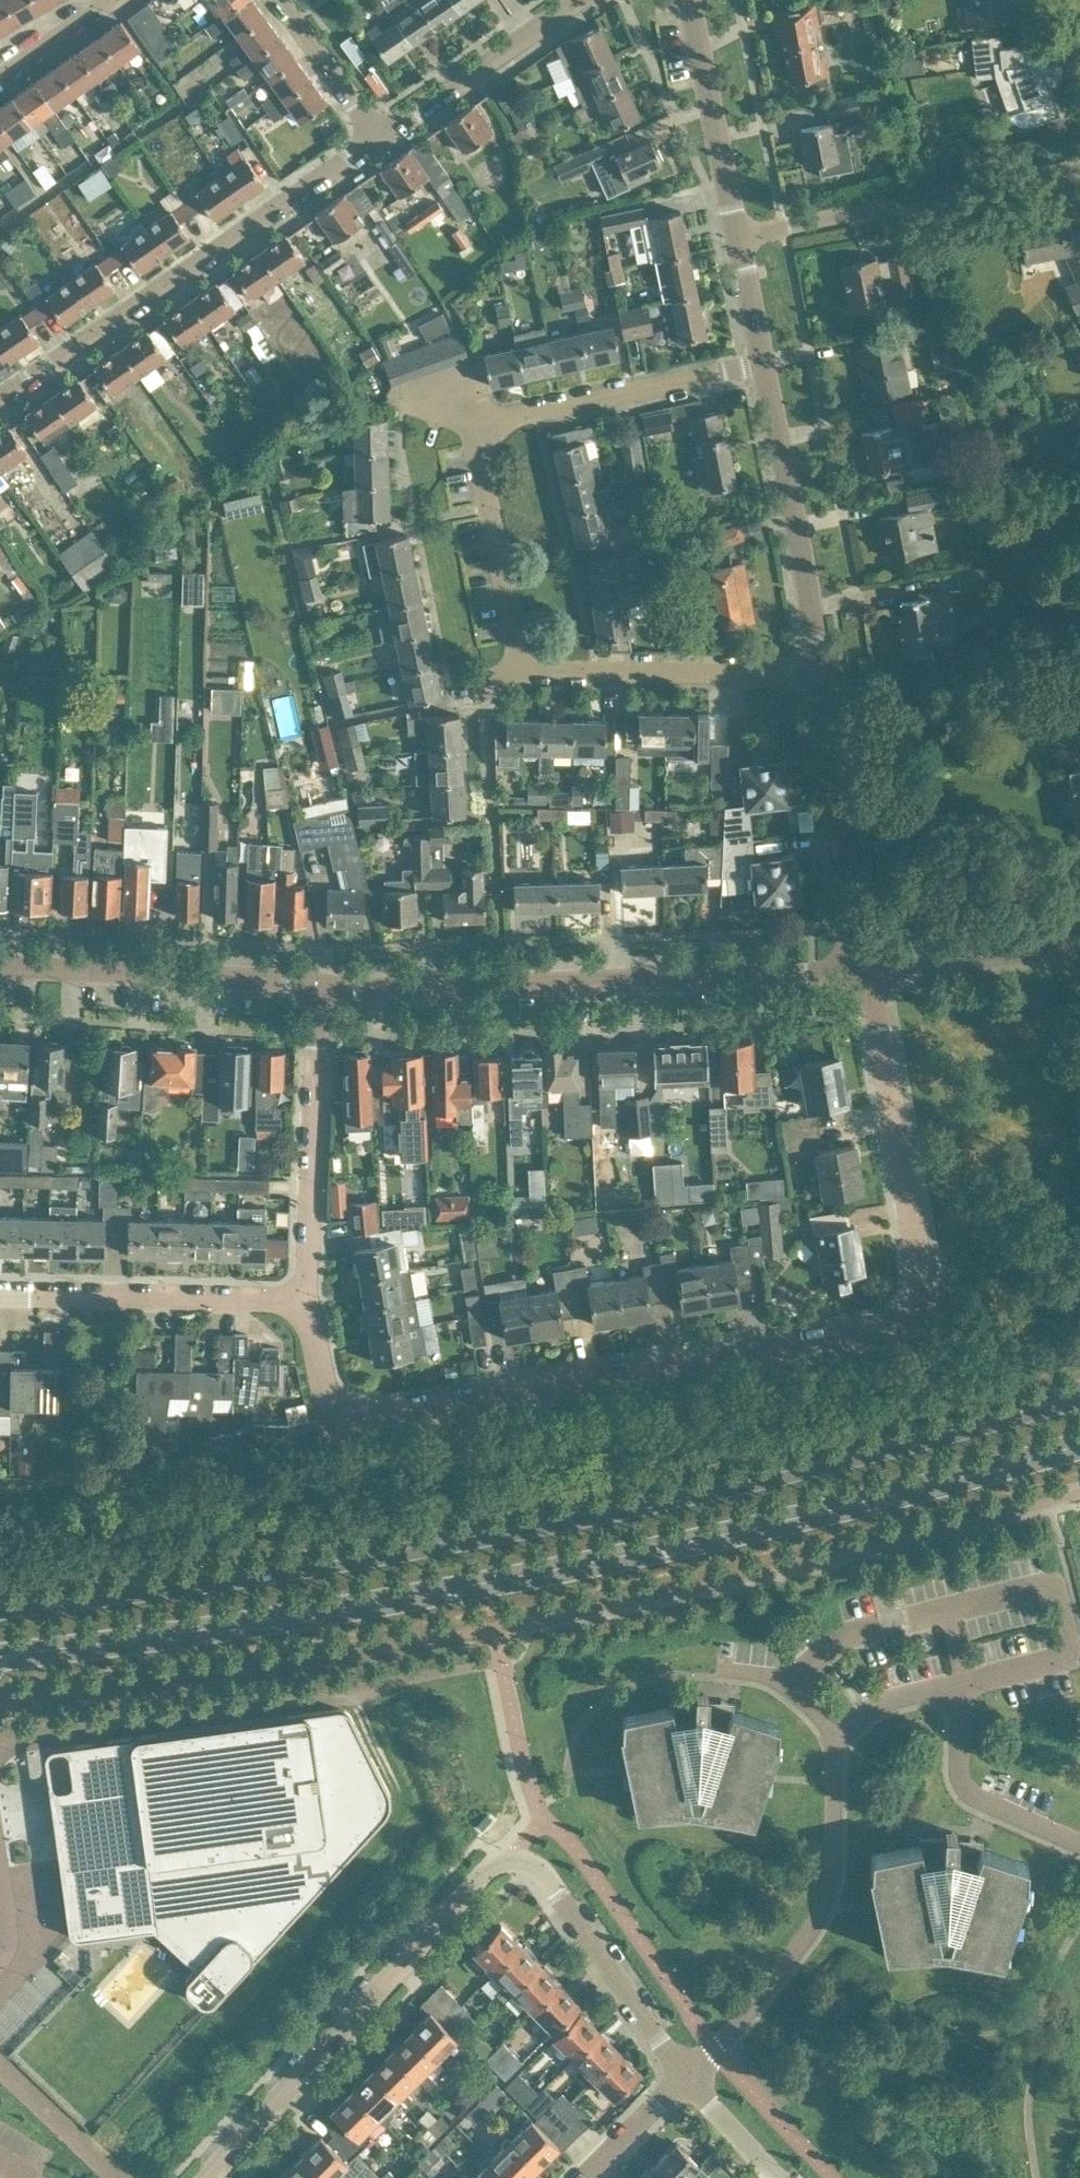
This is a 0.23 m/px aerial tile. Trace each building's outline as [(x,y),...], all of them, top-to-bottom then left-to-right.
[(3,0),(0,0),(0,34),(17,24),(3,0)] [(34,0),(3,0),(17,24),(40,11),(34,0)] [(40,11),(59,0),(34,0),(40,11)] [(223,15),(243,0),(212,0),(223,15)] [(253,0),(243,0),(223,15),(238,36),(265,17),(253,0)] [(435,28),(416,0),(412,0),(405,4),(411,12),(396,22),(412,44),(435,28)] [(451,0),(416,0),(435,28),(459,11),(451,0)] [(459,11),(476,0),(451,0),(459,11)] [(969,22),(1000,17),(1000,20),(1005,19),(1005,16),(1014,15),(1012,0),(966,0),(969,22)] [(179,46),(149,3),(127,19),(157,61),(179,46)] [(791,82),(822,76),(812,25),(823,23),(819,4),(772,13),(777,39),(782,38),(791,82)] [(281,38),(265,17),(238,36),(254,57),(281,38)] [(121,21),(99,36),(118,63),(140,48),(121,21)] [(207,27),(214,36),(222,31),(215,21),(207,27)] [(387,61),(412,44),(396,22),(382,31),(377,24),(367,31),(387,61)] [(563,56),(571,75),(613,56),(600,26),(562,42),(567,54),(563,56)] [(1058,63),(1061,62),(1079,56),(1078,55),(1050,65),(1047,42),(1002,47),(1001,35),(971,39),(976,78),(997,76),(1010,112),(1007,114),(1007,115),(1010,114),(1011,115),(1013,119),(1014,120),(1018,122),(1022,123),(1024,124),(1028,123),(1029,123),(1030,125),(1060,115),(1049,83),(1050,82),(1053,80),(1055,79),(1057,75),(1059,69),(1058,65),(1058,63)] [(118,63),(99,36),(78,51),(97,78),(118,63)] [(269,79),(296,59),(281,38),(254,57),(246,63),(237,69),(244,79),(261,67),(269,79)] [(97,78),(78,51),(57,66),(76,93),(97,78)] [(230,60),(237,69),(246,63),(239,54),(230,60)] [(627,86),(613,56),(571,75),(553,83),(559,95),(576,88),(584,105),(627,86)] [(137,64),(143,72),(151,66),(153,65),(147,57),(137,64)] [(284,100),(311,80),(296,59),(269,79),(284,100)] [(76,93),(57,66),(35,81),(54,109),(63,103),(76,93)] [(151,66),(143,72),(152,84),(160,78),(151,66)] [(113,80),(103,87),(110,96),(119,89),(113,80)] [(327,102),(311,80),(284,100),(300,122),(327,102)] [(54,109),(35,81),(13,97),(32,124),(43,117),(68,153),(78,146),(65,128),(67,127),(66,125),(60,117),(54,109)] [(510,111),(512,113),(527,107),(522,95),(519,97),(507,81),(492,91),(507,112),(510,111)] [(640,117),(627,86),(584,105),(584,106),(577,109),(582,121),(603,112),(611,130),(640,117)] [(110,96),(103,87),(94,94),(100,103),(110,96)] [(227,101),(232,107),(249,94),(244,87),(227,101)] [(856,95),(825,101),(829,123),(800,129),(808,166),(819,164),(821,176),(840,172),(838,161),(851,158),(845,126),(862,123),(856,95)] [(13,97),(0,106),(0,126),(10,140),(32,124),(13,97)] [(261,103),(267,112),(276,106),(269,97),(261,103)] [(493,132),(473,104),(445,124),(464,152),(493,132)] [(283,115),(276,106),(267,112),(275,122),(283,115)] [(196,107),(185,115),(190,123),(202,115),(196,107)] [(520,133),(535,127),(527,107),(512,113),(520,133)] [(69,111),(60,117),(66,125),(74,119),(69,111)] [(242,138),(227,116),(216,124),(218,126),(214,129),(220,137),(224,135),(231,145),(242,138)] [(540,138),(535,127),(520,133),(525,144),(540,138)] [(115,130),(106,136),(118,152),(132,142),(127,135),(121,140),(115,130)] [(400,196),(428,177),(459,222),(473,212),(456,188),(423,139),(380,169),(400,196)] [(661,163),(660,161),(663,160),(658,149),(655,150),(650,139),(617,154),(611,140),(557,165),(564,179),(600,163),(613,193),(650,176),(647,170),(661,163)] [(0,141),(0,163),(5,170),(15,163),(0,141)] [(22,157),(34,149),(28,141),(17,149),(22,157)] [(234,166),(221,175),(240,202),(265,185),(239,147),(226,155),(234,166)] [(1,188),(15,208),(34,193),(30,188),(33,186),(22,172),(1,188)] [(215,219),(240,202),(221,175),(196,193),(197,194),(185,203),(192,214),(205,205),(215,219)] [(361,217),(376,207),(360,183),(316,214),(335,242),(364,222),(361,217)] [(179,222),(192,214),(185,203),(172,212),(171,210),(146,227),(165,254),(190,237),(179,222)] [(642,219),(650,261),(689,253),(680,211),(646,218),(644,206),(600,215),(602,228),(642,219)] [(1077,281),(1066,286),(1079,319),(1079,229),(1071,231),(1068,217),(1067,217),(1067,219),(1021,228),(1021,227),(1020,227),(1026,260),(1064,252),(1077,281)] [(552,222),(530,231),(535,247),(557,242),(552,222)] [(140,271),(165,254),(146,227),(121,245),(122,246),(110,255),(117,266),(130,257),(140,271)] [(286,234),(259,253),(278,280),(305,262),(286,234)] [(345,259),(338,250),(320,263),(326,273),(345,259)] [(620,252),(608,254),(611,269),(623,267),(620,252)] [(850,310),(884,303),(879,277),(892,274),(895,293),(911,289),(903,252),(888,255),(889,259),(876,262),(875,258),(841,265),(850,310)] [(278,280),(259,253),(233,271),(252,298),(278,280)] [(697,294),(689,253),(650,261),(651,261),(655,261),(663,301),(661,302),(697,294)] [(105,274),(117,266),(110,255),(97,264),(96,262),(71,279),(90,306),(115,289),(105,274)] [(318,285),(326,280),(314,263),(306,268),(318,285)] [(625,282),(623,267),(611,269),(613,284),(625,282)] [(65,323),(90,306),(71,279),(46,297),(39,285),(27,294),(36,306),(35,307),(42,318),(55,309),(65,323)] [(217,282),(190,301),(209,328),(236,309),(217,282)] [(581,287),(570,290),(574,307),(585,304),(581,287)] [(560,292),(563,309),(574,307),(570,290),(560,292)] [(706,336),(697,294),(661,302),(669,343),(706,336)] [(209,328),(190,301),(164,319),(183,346),(209,328)] [(500,324),(511,321),(507,304),(496,307),(500,324)] [(620,310),(625,338),(653,332),(647,304),(620,310)] [(296,323),(304,317),(296,305),(288,311),(296,323)] [(42,318),(35,307),(22,316),(21,314),(0,329),(0,338),(15,358),(39,341),(29,326),(42,318)] [(257,322),(249,312),(238,320),(245,330),(257,322)] [(945,335),(942,319),(910,326),(913,342),(945,335)] [(613,325),(580,332),(587,364),(620,356),(613,325)] [(555,371),(548,339),(546,328),(514,335),(516,347),(523,378),(555,371)] [(148,330),(121,349),(140,376),(166,357),(148,330)] [(587,364),(580,332),(548,339),(555,371),(587,364)] [(460,333),(447,337),(456,362),(469,358),(460,333)] [(456,362),(447,337),(434,342),(443,367),(456,362)] [(15,358),(0,338),(0,368),(15,358)] [(443,367),(434,342),(421,347),(430,371),(443,367)] [(868,397),(908,389),(899,342),(858,350),(868,397)] [(372,345),(359,353),(367,366),(380,358),(372,345)] [(430,371),(421,347),(409,351),(418,376),(430,371)] [(523,378),(516,347),(484,354),(491,386),(523,378)] [(140,376),(121,349),(94,367),(113,394),(140,376)] [(418,376),(409,351),(396,356),(405,381),(418,376)] [(405,381),(396,356),(383,361),(392,385),(405,381)] [(200,360),(190,367),(196,375),(206,368),(200,360)] [(78,378),(52,396),(71,423),(97,405),(78,378)] [(71,423),(52,396),(25,415),(43,442),(71,423)] [(896,425),(862,432),(870,474),(898,468),(897,465),(914,461),(907,423),(922,420),(918,400),(893,406),(896,425)] [(643,416),(647,433),(673,428),(669,411),(643,416)] [(691,417),(696,441),(701,440),(705,457),(694,459),(701,491),(736,484),(726,435),(724,435),(719,411),(691,417)] [(354,419),(355,452),(387,451),(386,418),(354,419)] [(553,448),(561,480),(601,471),(597,456),(589,458),(584,440),(594,437),(591,425),(551,435),(555,447),(553,448)] [(0,432),(0,470),(1,471),(28,453),(9,426),(0,432)] [(109,435),(114,442),(125,434),(120,427),(109,435)] [(53,445),(40,454),(48,465),(61,456),(53,445)] [(623,453),(625,464),(642,461),(640,450),(623,453)] [(388,484),(387,451),(355,452),(356,485),(388,484)] [(268,458),(271,468),(287,465),(284,454),(268,458)] [(644,472),(642,461),(625,464),(627,475),(644,472)] [(290,476),(287,465),(271,468),(273,480),(290,476)] [(69,467),(55,476),(65,490),(79,480),(69,467)] [(609,503),(601,471),(561,480),(569,513),(600,505),(609,503)] [(18,481),(5,485),(12,509),(26,505),(18,481)] [(928,508),(973,500),(972,492),(974,492),(973,490),(972,490),(970,483),(907,495),(910,512),(879,518),(882,534),(885,533),(890,558),(936,549),(928,508)] [(389,517),(388,484),(356,485),(357,518),(389,517)] [(632,496),(634,507),(650,505),(648,493),(632,496)] [(298,508),(296,497),(279,500),(281,511),(298,508)] [(237,498),(224,501),(228,518),(241,515),(237,498)] [(620,544),(609,503),(600,505),(569,513),(577,545),(601,539),(603,549),(620,544)] [(703,537),(708,551),(742,538),(737,524),(703,537)] [(59,554),(85,591),(119,567),(93,530),(59,554)] [(376,541),(383,573),(414,567),(407,534),(376,541)] [(291,550),(301,590),(318,586),(316,575),(308,577),(303,558),(317,555),(314,544),(291,550)] [(27,618),(30,616),(42,608),(0,546),(0,567),(1,569),(4,567),(30,605),(23,610),(27,618)] [(591,573),(589,573),(593,606),(625,602),(642,599),(640,584),(623,587),(621,570),(626,569),(624,556),(590,561),(591,573)] [(755,621),(744,563),(711,569),(721,627),(755,621)] [(421,599),(414,567),(383,573),(389,605),(421,599)] [(985,569),(957,573),(959,590),(987,586),(985,569)] [(183,573),(182,605),(203,606),(204,574),(183,573)] [(319,588),(318,586),(301,590),(303,600),(332,594),(330,586),(319,588)] [(647,589),(649,598),(665,596),(664,586),(647,589)] [(902,637),(932,632),(931,620),(953,617),(949,590),(925,593),(926,597),(901,601),(903,617),(899,618),(902,637)] [(672,595),(665,596),(649,598),(650,611),(659,610),(662,630),(677,628),(672,595)] [(428,631),(421,599),(389,605),(376,608),(383,640),(396,638),(428,631)] [(630,635),(625,602),(593,606),(598,639),(630,635)] [(328,629),(326,617),(308,621),(311,632),(328,629)] [(39,620),(27,621),(27,635),(40,635),(39,620)] [(435,663),(428,631),(396,638),(403,670),(435,663)] [(441,696),(435,663),(403,670),(410,703),(441,696)] [(323,675),(325,685),(342,681),(340,671),(323,675)] [(222,672),(222,686),(254,688),(255,674),(222,672)] [(345,692),(342,681),(325,685),(328,696),(345,692)] [(253,716),(254,689),(222,688),(221,715),(253,716)] [(160,694),(159,721),(173,721),(174,695),(160,694)] [(666,758),(667,714),(625,713),(625,745),(639,745),(639,743),(666,743),(666,758)] [(708,714),(667,714),(666,758),(707,758),(707,746),(708,746),(708,714)] [(461,748),(459,715),(407,718),(408,733),(428,732),(429,750),(461,748)] [(539,720),(518,719),(506,719),(506,725),(494,726),(496,768),(521,766),(521,755),(526,755),(525,759),(528,761),(536,761),(539,756),(539,720)] [(572,756),(573,720),(539,720),(539,756),(540,756),(540,774),(553,774),(554,756),(572,756)] [(606,721),(573,720),(572,756),(605,757),(606,721)] [(336,727),(344,759),(361,755),(358,740),(361,739),(357,722),(336,727)] [(334,744),(329,725),(314,729),(319,748),(334,744)] [(203,817),(202,817),(201,849),(217,849),(218,803),(212,803),(212,778),(218,778),(218,760),(214,760),(214,743),(204,743),(203,817)] [(711,787),(726,788),(728,744),(711,744),(711,745),(712,745),(711,787)] [(463,781),(461,748),(429,750),(417,751),(418,764),(430,763),(431,782),(463,781)] [(364,765),(361,755),(344,759),(347,770),(364,765)] [(617,809),(626,809),(630,809),(630,757),(617,758),(617,809)] [(743,766),(744,778),(747,804),(725,807),(723,833),(723,843),(752,840),(749,812),(761,811),(760,804),(786,801),(782,762),(770,763),(770,760),(770,759),(753,757),(753,758),(754,758),(754,765),(743,766)] [(280,788),(279,772),(278,766),(265,767),(266,788),(280,788)] [(1069,771),(1075,811),(1077,811),(1079,833),(1079,769),(1069,771)] [(36,838),(39,792),(40,772),(17,771),(16,791),(16,797),(10,906),(51,908),(53,871),(23,870),(25,838),(36,838)] [(465,814),(463,781),(431,782),(433,816),(447,815),(447,816),(452,815),(465,814)] [(584,785),(573,785),(572,805),(583,805),(584,785)] [(539,804),(539,786),(529,786),(528,797),(514,797),(513,804),(539,804)] [(551,786),(539,786),(539,804),(551,804),(551,786)] [(372,797),(369,787),(352,791),(354,801),(372,797)] [(285,788),(280,788),(266,788),(268,806),(289,805),(285,788)] [(16,797),(4,797),(1,847),(0,847),(0,905),(10,906),(16,797)] [(124,841),(124,832),(125,810),(125,797),(110,797),(108,841),(124,841)] [(87,911),(91,839),(92,833),(78,832),(79,802),(55,801),(54,840),(76,841),(75,873),(61,873),(59,909),(87,911)] [(359,824),(388,822),(387,805),(358,807),(359,824)] [(661,809),(646,808),(646,819),(661,819),(661,809)] [(342,865),(348,889),(328,889),(327,925),(362,926),(363,899),(367,896),(350,809),(328,813),(293,822),(300,847),(327,841),(333,867),(342,865)] [(553,809),(538,809),(538,819),(552,820),(553,809)] [(553,809),(552,820),(567,820),(567,809),(553,809)] [(661,809),(661,819),(675,820),(676,809),(661,809)] [(134,811),(125,810),(124,832),(133,833),(134,811)] [(696,811),(695,823),(714,824),(715,811),(696,811)] [(150,851),(167,852),(169,816),(151,815),(151,832),(150,851)] [(819,820),(802,820),(801,839),(818,840),(819,820)] [(445,841),(444,826),(430,826),(431,841),(445,841)] [(147,914),(150,851),(151,832),(142,832),(141,845),(137,845),(135,877),(126,876),(124,913),(147,914)] [(429,864),(428,836),(404,836),(404,843),(413,843),(414,868),(403,868),(403,879),(384,880),(385,922),(391,922),(391,926),(400,925),(400,922),(416,921),(415,886),(429,886),(429,864)] [(793,857),(781,859),(755,862),(752,840),(723,843),(721,876),(721,877),(743,874),(745,892),(757,891),(758,901),(797,897),(796,885),(799,885),(800,885),(798,868),(797,868),(797,869),(794,869),(793,857)] [(278,921),(282,848),(282,845),(263,843),(261,879),(247,878),(244,920),(278,921)] [(721,876),(723,843),(685,846),(686,863),(663,864),(665,890),(707,888),(707,877),(721,876)] [(236,919),(240,860),(241,846),(228,845),(227,862),(216,861),(215,864),(215,896),(214,918),(236,919)] [(124,849),(114,849),(95,848),(92,911),(121,913),(124,849)] [(293,848),(282,848),(278,921),(306,923),(307,905),(302,905),(301,885),(292,885),(293,848)] [(198,917),(202,856),(187,855),(187,880),(178,880),(176,916),(198,917)] [(429,864),(429,886),(450,885),(449,863),(429,864)] [(665,890),(663,864),(621,867),(622,893),(665,890)] [(463,892),(443,892),(443,921),(486,920),(485,891),(483,891),(482,868),(463,869),(463,892)] [(599,881),(556,882),(557,909),(600,907),(599,881)] [(557,909),(556,882),(514,884),(515,910),(557,909)] [(753,1071),(752,1040),(738,1041),(738,1036),(723,1037),(723,1041),(720,1041),(722,1085),(746,1084),(747,1095),(748,1105),(759,1105),(775,1105),(770,1071),(753,1071)] [(4,1107),(5,1092),(27,1094),(30,1042),(25,1042),(26,1040),(14,1039),(13,1041),(0,1041),(0,1106),(4,1107)] [(64,1044),(60,1044),(58,1042),(51,1041),(49,1043),(36,1043),(32,1123),(47,1124),(49,1083),(62,1084),(64,1044)] [(671,1043),(653,1044),(655,1086),(708,1084),(707,1042),(688,1043),(688,1041),(684,1041),(675,1042),(671,1042),(671,1043)] [(107,1047),(105,1081),(101,1081),(98,1134),(114,1135),(117,1088),(133,1090),(135,1048),(132,1048),(130,1046),(122,1045),(120,1047),(107,1047)] [(176,1048),(152,1047),(150,1079),(145,1079),(143,1109),(156,1110),(157,1092),(167,1093),(168,1081),(192,1083),(194,1053),(194,1048),(191,1047),(189,1045),(181,1045),(179,1047),(176,1046),(176,1048)] [(250,1102),(252,1050),(246,1049),(246,1046),(228,1045),(228,1049),(225,1049),(219,1048),(219,1054),(218,1062),(209,1061),(207,1061),(206,1061),(206,1060),(206,1057),(206,1054),(207,1054),(207,1053),(206,1053),(204,1091),(203,1118),(218,1118),(218,1101),(250,1102)] [(598,1049),(601,1115),(601,1126),(616,1126),(615,1082),(636,1081),(634,1047),(598,1049)] [(577,1052),(563,1052),(563,1048),(544,1049),(545,1089),(563,1088),(565,1136),(593,1135),(592,1102),(579,1103),(579,1087),(578,1087),(577,1052)] [(257,1071),(255,1108),(255,1128),(258,1128),(258,1137),(275,1137),(275,1129),(284,1129),(285,1107),(275,1107),(276,1086),(284,1086),(285,1051),(258,1049),(257,1071)] [(432,1052),(432,1053),(433,1110),(457,1110),(457,1122),(471,1121),(470,1076),(458,1076),(457,1052),(454,1052),(453,1049),(442,1049),(440,1052),(438,1052),(438,1053),(434,1053),(434,1052),(432,1052)] [(347,1129),(372,1129),(369,1054),(367,1054),(367,1050),(356,1050),(356,1054),(353,1054),(353,1056),(349,1056),(349,1054),(346,1054),(347,1089),(344,1089),(346,1120),(347,1120),(347,1129)] [(540,1053),(536,1054),(533,1050),(526,1050),(523,1054),(520,1054),(520,1055),(512,1055),(514,1094),(508,1095),(510,1137),(524,1136),(522,1111),(528,1110),(528,1106),(542,1106),(542,1093),(540,1053)] [(502,1054),(499,1055),(497,1051),(489,1051),(487,1055),(474,1056),(475,1094),(504,1093),(502,1054)] [(204,1091),(206,1053),(194,1053),(192,1083),(192,1091),(204,1091)] [(421,1053),(421,1054),(416,1055),(416,1053),(412,1053),(394,1054),(390,1054),(390,1064),(383,1065),(383,1070),(383,1086),(384,1086),(384,1091),(391,1090),(392,1100),(386,1100),(386,1099),(385,1099),(386,1122),(399,1121),(401,1157),(427,1156),(422,1053),(421,1053)] [(810,1109),(847,1103),(839,1058),(803,1064),(810,1109)] [(65,1086),(72,1094),(86,1083),(80,1074),(65,1086)] [(663,1094),(647,1096),(650,1124),(651,1135),(651,1139),(652,1139),(653,1152),(671,1151),(670,1138),(677,1137),(676,1119),(665,1120),(663,1094)] [(647,1096),(625,1098),(629,1137),(651,1135),(650,1124),(647,1096)] [(486,1143),(484,1102),(472,1103),(473,1143),(486,1143)] [(727,1148),(725,1107),(710,1108),(712,1149),(727,1148)] [(817,1130),(815,1116),(781,1121),(784,1135),(817,1130)] [(820,1145),(817,1130),(784,1135),(786,1151),(820,1145)] [(31,1131),(30,1170),(57,1171),(57,1145),(44,1145),(44,1131),(31,1131)] [(27,1170),(28,1143),(0,1142),(0,1170),(27,1170)] [(818,1151),(825,1196),(861,1190),(854,1145),(818,1151)] [(241,1155),(240,1168),(253,1169),(254,1155),(241,1155)] [(127,1161),(127,1169),(138,1170),(138,1162),(130,1161),(127,1161)] [(679,1163),(654,1164),(657,1204),(690,1202),(688,1185),(681,1185),(679,1163)] [(24,1176),(0,1176),(0,1185),(24,1185),(24,1176)] [(51,1186),(51,1177),(24,1176),(24,1185),(51,1186)] [(78,1177),(51,1177),(51,1186),(78,1187),(78,1177)] [(186,1189),(187,1178),(159,1178),(159,1188),(186,1189)] [(213,1189),(213,1179),(187,1178),(186,1189),(213,1189)] [(785,1178),(766,1180),(768,1196),(787,1195),(785,1178)] [(240,1189),(240,1179),(213,1179),(213,1189),(240,1189)] [(270,1179),(240,1179),(240,1189),(240,1192),(269,1192),(270,1179)] [(528,1194),(518,1194),(518,1209),(544,1208),(544,1193),(528,1194)] [(436,1217),(469,1216),(468,1196),(455,1197),(455,1201),(435,1201),(436,1217)] [(375,1202),(350,1204),(353,1233),(377,1231),(375,1202)] [(405,1206),(382,1207),(383,1222),(425,1220),(424,1203),(405,1204),(405,1206)] [(776,1203),(761,1204),(764,1239),(779,1238),(776,1203)] [(118,1206),(105,1205),(104,1218),(77,1218),(76,1254),(87,1254),(87,1256),(100,1257),(100,1254),(103,1254),(104,1241),(117,1241),(118,1206)] [(158,1219),(131,1218),(131,1206),(118,1206),(117,1241),(129,1241),(129,1254),(141,1255),(141,1258),(155,1258),(155,1255),(158,1255),(158,1219)] [(239,1220),(238,1243),(238,1257),(248,1257),(248,1260),(262,1260),(262,1257),(265,1257),(266,1207),(239,1207),(239,1220)] [(0,1216),(0,1252),(7,1252),(7,1255),(20,1255),(20,1252),(22,1252),(23,1217),(0,1216)] [(595,1216),(588,1217),(590,1231),(597,1230),(595,1216)] [(50,1217),(23,1217),(22,1252),(33,1253),(33,1255),(47,1256),(47,1253),(49,1253),(50,1217)] [(77,1218),(50,1217),(49,1253),(60,1253),(60,1256),(74,1256),(74,1253),(76,1254),(77,1218)] [(186,1219),(158,1219),(158,1255),(168,1255),(168,1258),(181,1258),(182,1255),(185,1256),(186,1219)] [(212,1220),(186,1219),(185,1256),(195,1256),(195,1259),(208,1259),(208,1256),(211,1256),(212,1220)] [(507,1220),(504,1225),(505,1233),(517,1231),(515,1219),(507,1220)] [(239,1220),(212,1220),(211,1256),(221,1256),(221,1259),(235,1259),(235,1257),(238,1257),(238,1243),(239,1220)] [(829,1292),(847,1288),(849,1288),(847,1273),(862,1270),(854,1225),(818,1231),(826,1277),(827,1276),(829,1292)] [(400,1228),(370,1232),(372,1245),(355,1248),(356,1249),(357,1249),(359,1258),(357,1258),(360,1277),(362,1277),(376,1275),(410,1269),(407,1269),(403,1245),(418,1242),(416,1228),(401,1230),(400,1228)] [(732,1259),(704,1264),(710,1303),(710,1305),(740,1300),(737,1283),(755,1280),(753,1268),(763,1266),(760,1234),(747,1236),(748,1243),(730,1246),(732,1259)] [(786,1247),(800,1258),(809,1246),(795,1235),(786,1247)] [(476,1243),(462,1245),(465,1258),(478,1256),(476,1243)] [(710,1303),(704,1264),(677,1269),(674,1251),(660,1253),(661,1262),(662,1262),(667,1295),(680,1293),(683,1310),(702,1307),(701,1305),(710,1303)] [(649,1298),(667,1295),(662,1262),(661,1262),(643,1265),(644,1274),(616,1279),(623,1320),(652,1315),(649,1298)] [(623,1320),(616,1279),(589,1283),(586,1265),(572,1268),(579,1310),(592,1307),(595,1325),(614,1321),(613,1319),(622,1318),(622,1320),(623,1320)] [(465,1289),(478,1287),(474,1267),(462,1269),(465,1289)] [(572,1268),(554,1271),(557,1289),(528,1294),(535,1335),(564,1330),(561,1313),(579,1310),(572,1268)] [(410,1269),(376,1275),(362,1277),(364,1286),(362,1286),(365,1305),(367,1305),(379,1303),(415,1297),(410,1269)] [(528,1294),(517,1296),(515,1284),(498,1286),(499,1289),(485,1291),(491,1325),(504,1322),(507,1339),(525,1336),(525,1334),(534,1333),(534,1335),(535,1335),(528,1294)] [(467,1297),(470,1317),(482,1315),(479,1295),(467,1297)] [(415,1297),(379,1303),(367,1305),(368,1314),(366,1314),(370,1333),(371,1333),(408,1327),(422,1325),(422,1324),(419,1324),(415,1297)] [(482,1315),(470,1317),(468,1317),(473,1345),(487,1343),(482,1315)] [(422,1325),(408,1327),(371,1333),(373,1342),(371,1342),(374,1362),(427,1353),(422,1325)] [(44,1367),(35,1367),(34,1408),(49,1408),(49,1422),(58,1422),(60,1330),(44,1330),(44,1367)] [(137,1371),(136,1438),(164,1439),(167,1415),(189,1415),(190,1396),(190,1372),(191,1372),(192,1333),(176,1333),(175,1365),(179,1365),(179,1372),(158,1372),(137,1371)] [(189,1415),(189,1449),(233,1449),(233,1440),(233,1433),(220,1433),(216,1436),(210,1435),(212,1410),(233,1410),(233,1398),(234,1398),(235,1334),(219,1333),(219,1373),(191,1372),(190,1372),(190,1396),(189,1415)] [(234,1398),(233,1398),(233,1410),(233,1433),(233,1440),(290,1441),(290,1439),(289,1425),(251,1424),(257,1382),(278,1382),(279,1348),(274,1348),(263,1347),(263,1352),(267,1351),(266,1358),(247,1358),(247,1334),(235,1334),(234,1398)] [(12,1350),(0,1350),(0,1431),(10,1430),(10,1413),(12,1350)] [(34,1408),(35,1367),(26,1367),(27,1351),(12,1350),(10,1413),(10,1430),(19,1430),(20,1408),(34,1408)] [(725,1729),(706,1787),(700,1805),(748,1821),(749,1805),(756,1804),(756,1805),(758,1806),(759,1774),(767,1773),(767,1774),(768,1775),(770,1743),(777,1742),(777,1743),(778,1743),(779,1726),(732,1710),(729,1718),(716,1714),(714,1702),(715,1702),(715,1701),(670,1699),(670,1707),(623,1717),(622,1735),(624,1735),(624,1733),(631,1735),(629,1767),(630,1767),(630,1765),(637,1767),(636,1799),(637,1799),(637,1797),(644,1799),(643,1814),(643,1815),(693,1805),(676,1726),(694,1723),(693,1737),(707,1738),(708,1723),(725,1729)] [(57,1835),(56,1835),(69,1927),(70,1932),(73,1936),(78,1938),(83,1938),(115,1934),(114,1927),(156,1921),(201,1963),(196,1967),(189,1976),(186,1980),(186,1985),(187,1990),(191,1994),(197,2000),(201,2003),(206,2004),(212,2003),(216,2000),(383,1819),(387,1812),(390,1804),(390,1796),(388,1789),(351,1716),(347,1712),(342,1709),(337,1709),(78,1745),(75,1746),(72,1749),(70,1753),(70,1757),(76,1800),(66,1801),(69,1822),(80,1821),(81,1832),(57,1835)] [(474,1821),(483,1830),(492,1820),(482,1812),(474,1821)] [(974,1867),(955,1925),(949,1943),(997,1959),(998,1943),(1005,1942),(1005,1944),(1006,1944),(1008,1912),(1015,1911),(1015,1913),(1016,1913),(1018,1881),(1026,1880),(1025,1882),(1027,1882),(1028,1864),(980,1848),(978,1857),(965,1852),(963,1841),(964,1841),(964,1839),(945,1838),(919,1837),(919,1845),(872,1855),(871,1873),(872,1873),(872,1871),(879,1873),(877,1905),(879,1905),(879,1903),(886,1905),(884,1937),(886,1937),(886,1935),(893,1937),(892,1953),(941,1943),(925,1864),(943,1861),(942,1876),(956,1876),(957,1862),(974,1867)] [(474,1951),(494,1971),(520,1945),(521,1945),(521,1944),(518,1946),(512,1940),(515,1938),(514,1937),(513,1938),(501,1926),(502,1925),(501,1924),(474,1951)] [(532,1957),(521,1945),(520,1945),(494,1971),(506,1983),(497,1993),(505,2001),(514,1991),(540,1965),(541,1964),(540,1963),(538,1966),(532,1959),(534,1957),(533,1956),(532,1957)] [(534,2011),(560,1985),(560,1984),(560,1983),(557,1985),(551,1979),(554,1977),(553,1976),(552,1977),(540,1965),(514,1991),(534,2011)] [(432,1994),(450,2013),(458,2021),(468,2012),(441,1984),(432,1994)] [(572,1996),(560,1985),(534,2011),(553,2031),(580,2004),(579,2003),(577,2005),(571,1999),(573,1997),(572,1996)] [(413,2033),(438,2058),(450,2070),(470,2051),(449,2030),(442,2023),(450,2013),(432,1994),(422,2003),(430,2011),(430,2012),(430,2013),(419,2024),(418,2024),(417,2024),(419,2027),(413,2033)] [(574,2058),(599,2033),(601,2031),(601,2030),(600,2031),(588,2019),(589,2019),(588,2018),(586,2020),(580,2014),(582,2011),(581,2010),(554,2037),(574,2058)] [(449,2030),(458,2021),(450,2013),(442,2023),(449,2030)] [(438,2058),(413,2033),(411,2031),(410,2031),(411,2032),(399,2044),(398,2043),(397,2044),(400,2046),(393,2052),(418,2078),(429,2089),(437,2082),(425,2070),(438,2058)] [(605,2039),(599,2033),(574,2058),(594,2077),(618,2053),(619,2053),(621,2051),(620,2050),(619,2051),(608,2039),(608,2038),(607,2037),(605,2039)] [(476,2048),(486,2058),(494,2050),(484,2040),(476,2048)] [(502,2042),(494,2050),(486,2058),(506,2078),(514,2071),(523,2061),(502,2042)] [(418,2078),(393,2052),(391,2050),(390,2051),(391,2052),(379,2063),(378,2064),(380,2066),(374,2072),(398,2097),(418,2078)] [(625,2059),(619,2053),(618,2053),(594,2077),(613,2097),(640,2070),(640,2069),(639,2070),(627,2058),(628,2058),(627,2057),(625,2059)] [(477,2079),(468,2088),(477,2097),(496,2077),(492,2074),(487,2068),(477,2079)] [(406,2105),(398,2097),(374,2072),(372,2070),(371,2070),(372,2071),(360,2083),(359,2082),(358,2083),(360,2085),(354,2091),(352,2089),(351,2090),(352,2091),(378,2117),(386,2125),(406,2105)] [(515,2096),(525,2107),(534,2098),(524,2088),(515,2078),(505,2086),(515,2096)] [(485,2094),(476,2103),(484,2112),(505,2092),(497,2083),(485,2094)] [(467,2107),(477,2097),(468,2088),(457,2098),(467,2107)] [(378,2117),(352,2091),(340,2102),(339,2103),(341,2105),(335,2111),(333,2109),(332,2110),(346,2124),(337,2133),(356,2153),(365,2143),(359,2137),(378,2117)] [(563,2094),(554,2104),(580,2131),(590,2121),(563,2094)] [(474,2122),(484,2112),(476,2103),(466,2113),(474,2122)] [(544,2113),(569,2138),(571,2140),(580,2131),(554,2104),(544,2113)] [(571,2140),(569,2138),(544,2113),(535,2122),(558,2146),(561,2150),(571,2140)] [(438,2118),(428,2128),(437,2136),(446,2126),(438,2118)] [(558,2146),(535,2122),(532,2119),(512,2139),(538,2165),(550,2153),(550,2154),(551,2153),(549,2151),(555,2145),(557,2147),(558,2146)] [(427,2146),(437,2136),(428,2128),(419,2137),(427,2146)] [(355,2153),(356,2153),(337,2133),(327,2142),(321,2136),(320,2136),(321,2137),(309,2149),(308,2148),(308,2149),(310,2151),(304,2158),(301,2155),(301,2156),(323,2177),(354,2177),(367,2165),(355,2153)] [(446,2133),(436,2142),(445,2151),(455,2141),(446,2133)] [(538,2165),(512,2139),(492,2159),(510,2177),(525,2177),(530,2173),(531,2174),(532,2173),(530,2171),(536,2164),(538,2167),(539,2166),(538,2165)] [(425,2170),(445,2151),(436,2142),(417,2162),(425,2170)] [(657,2162),(673,2177),(706,2177),(709,2175),(677,2142),(657,2162)] [(301,2156),(301,2157),(290,2169),(289,2168),(288,2169),(290,2171),(284,2177),(285,2177),(323,2177),(301,2156)] [(492,2159),(473,2177),(510,2177),(492,2159)] [(657,2162),(641,2177),(673,2177),(657,2162)] [(389,2170),(381,2177),(397,2177),(389,2170)]
